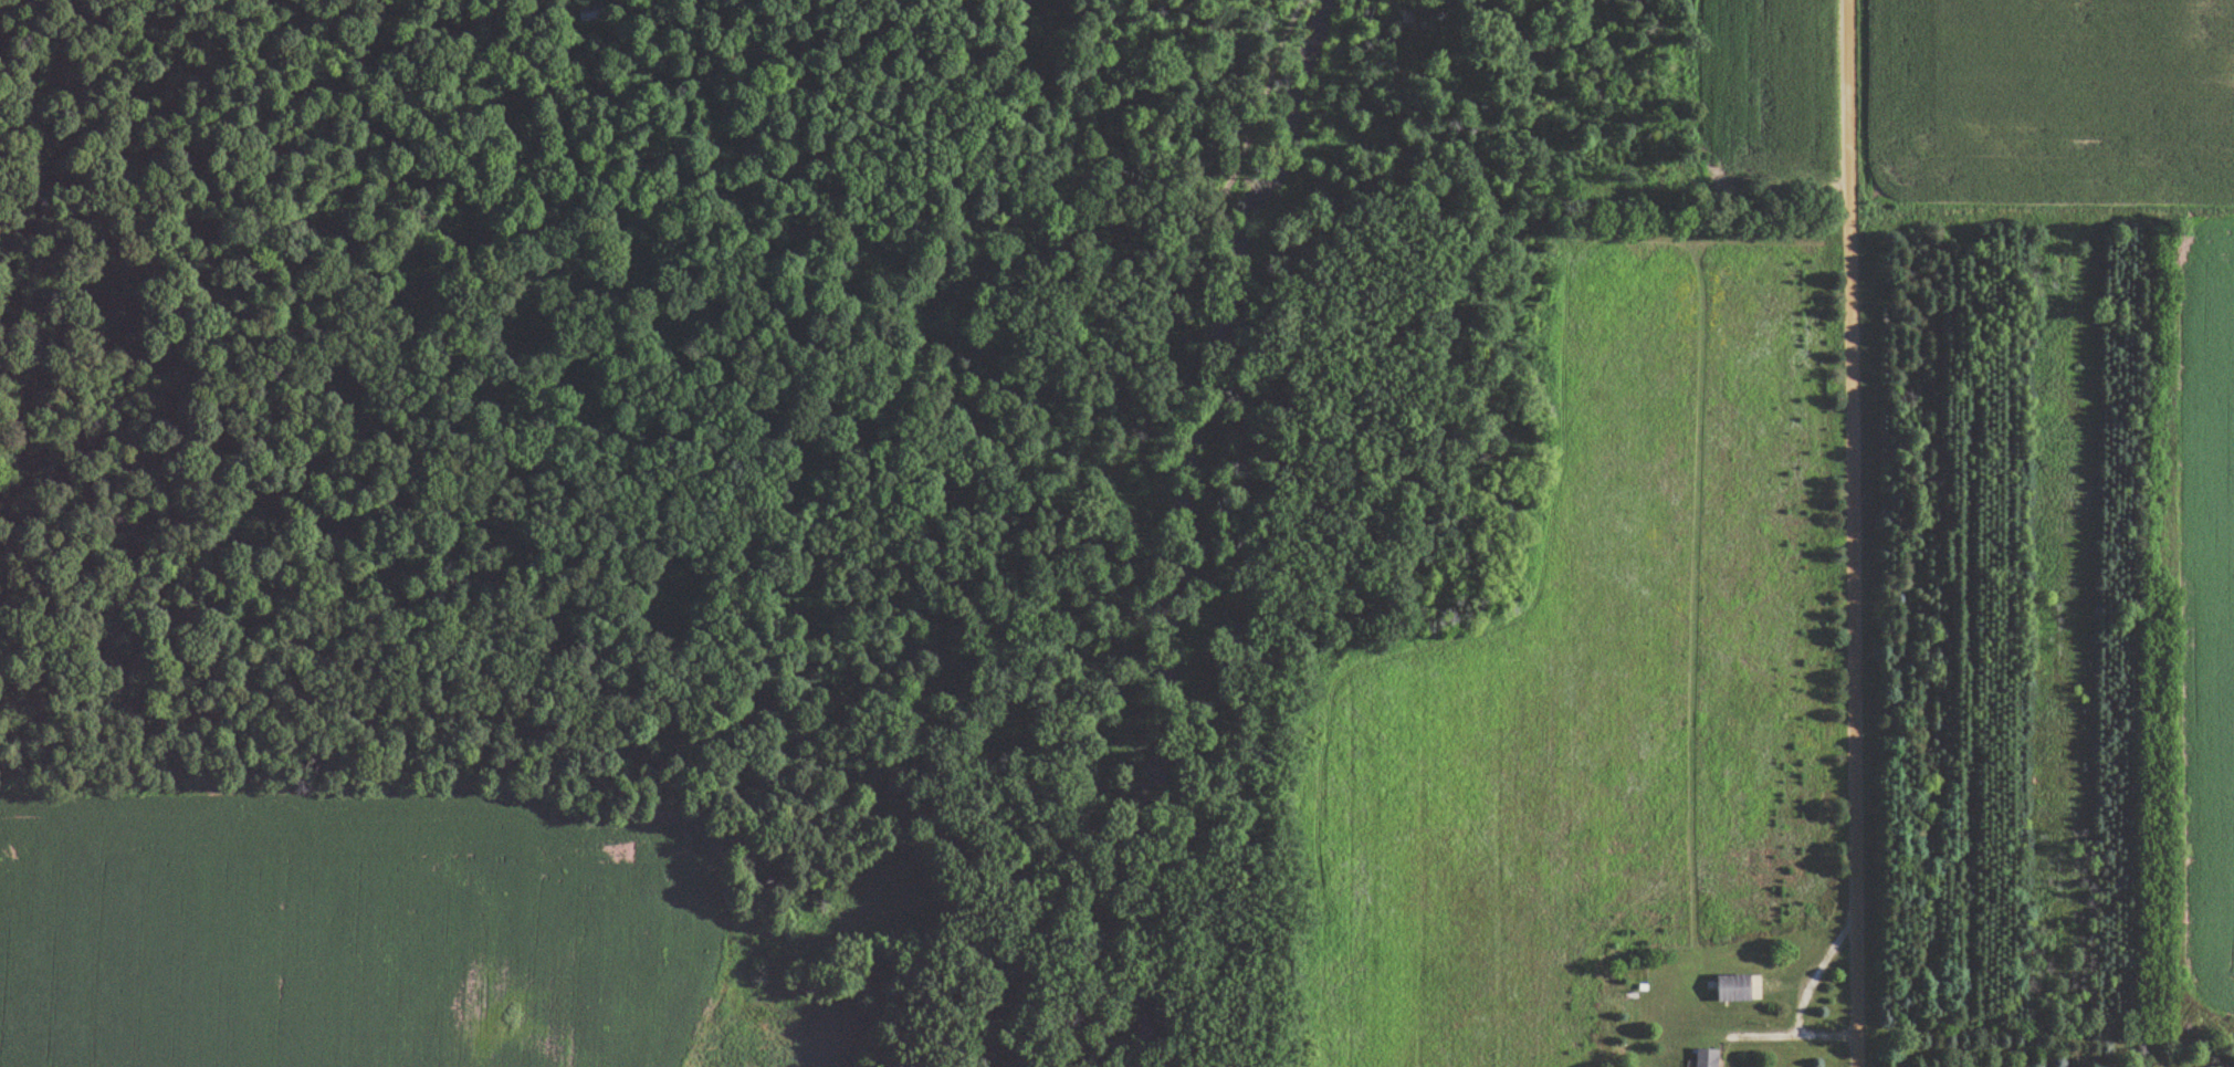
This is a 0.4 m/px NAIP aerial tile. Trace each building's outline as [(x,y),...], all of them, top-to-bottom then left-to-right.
[(1746,1004),(1746,977),(1711,977),(1711,1004),(1746,1004)] [(1714,1051),(1691,1051),(1691,1066),(1714,1066),(1714,1051)]
